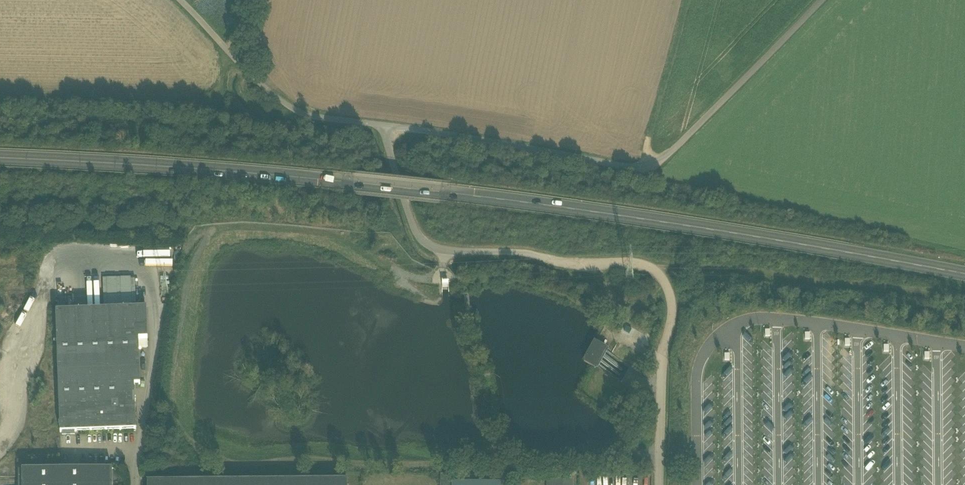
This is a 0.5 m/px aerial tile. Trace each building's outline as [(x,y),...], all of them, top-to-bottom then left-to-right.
[(118,303),(118,278),(102,278),(103,304),(118,303)] [(147,349),(147,340),(148,340),(147,309),(56,313),(60,433),(136,431),(134,386),(140,386),(139,349),(147,349)] [(597,343),(595,342),(583,364),(589,366),(595,370),(596,368),(604,353),(606,353),(608,349),(597,343)] [(112,470),(22,471),(22,484),(112,484),(112,470)]
